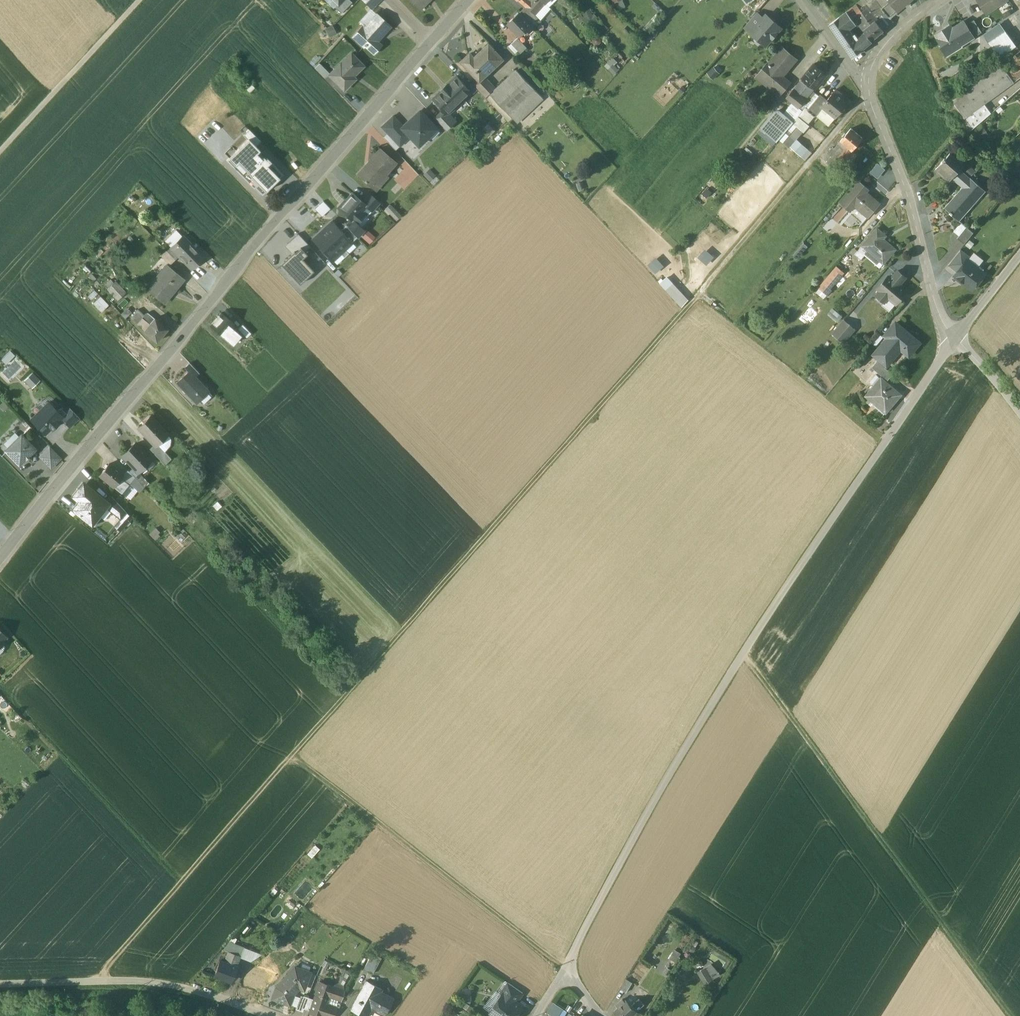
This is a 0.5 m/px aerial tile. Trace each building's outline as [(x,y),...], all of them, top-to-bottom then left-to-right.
[(334,9),(335,7),(338,4),(334,0),(325,0),(334,9)] [(335,7),(341,13),(352,2),(350,0),(343,0),(338,5),(338,4),(335,7)] [(421,9),(430,0),(411,0),(421,9)] [(526,6),(535,14),(541,6),(534,0),(533,0),(531,2),(530,0),(518,0),(526,6)] [(889,2),(896,10),(908,0),(887,0),(889,2)] [(985,13),(1005,0),(977,0),(985,13)] [(889,2),(881,9),(883,11),(888,17),(889,16),(896,10),(889,2)] [(594,14),(589,5),(581,9),(586,19),(594,14)] [(535,14),(526,6),(519,12),(528,22),(535,14)] [(852,7),(848,11),(829,25),(840,40),(846,47),(852,55),(859,49),(853,42),(844,30),(856,21),(864,15),(859,8),(855,12),(852,7)] [(863,30),(875,21),(877,19),(871,10),(864,15),(856,21),(863,30)] [(888,17),(883,11),(877,17),(886,27),(892,21),(889,16),(888,17)] [(519,12),(507,23),(519,36),(526,30),(528,32),(533,27),(528,22),(519,12)] [(756,13),(744,27),(751,33),(763,19),(756,13)] [(377,14),(365,27),(363,25),(353,37),(364,47),(365,46),(374,54),(382,45),(377,41),(391,26),(377,14)] [(535,14),(528,22),(533,27),(541,20),(535,14)] [(751,33),(765,45),(766,44),(769,44),(771,42),(771,39),(780,27),(766,15),(763,19),(751,33)] [(981,32),(973,20),(965,25),(973,37),(981,32)] [(875,21),(863,30),(865,33),(871,40),(883,31),(875,21)] [(965,25),(963,21),(946,31),(944,29),(935,34),(942,45),(940,46),(945,54),(973,37),(965,25)] [(336,33),(333,26),(326,29),(330,36),(336,33)] [(1004,30),(988,41),(1000,57),(1016,46),(1004,30)] [(865,33),(853,42),(859,49),(871,40),(865,33)] [(525,47),(516,38),(511,43),(520,52),(525,47)] [(488,44),(474,57),(470,53),(461,61),(478,80),(479,80),(483,77),(496,65),(495,63),(501,58),(488,44)] [(1017,47),(1008,53),(1011,58),(1019,51),(1017,47)] [(796,59),(782,48),(769,64),(768,64),(759,75),(775,89),(785,78),(783,76),(796,59)] [(952,101),(959,110),(965,118),(985,104),(1019,78),(1019,51),(1011,58),(952,101)] [(351,53),(329,75),(338,84),(344,90),(355,79),(353,76),(364,66),(351,53)] [(555,54),(552,58),(559,65),(563,61),(555,54)] [(827,74),(815,63),(803,78),(808,82),(815,88),(827,74)] [(493,92),(490,95),(522,128),(548,104),(534,89),(516,70),(493,92)] [(338,84),(329,75),(325,78),(334,88),(338,84)] [(472,92),(457,76),(433,99),(443,110),(444,109),(446,112),(461,98),(463,100),(472,92)] [(483,77),(479,80),(478,80),(473,85),(482,94),(489,88),(491,86),(483,77)] [(785,78),(775,89),(781,93),(790,82),(785,78)] [(806,85),(801,80),(786,97),(793,103),(799,108),(815,88),(808,82),(806,85)] [(552,100),(538,85),(534,89),(548,104),(552,100)] [(489,88),(482,94),(486,98),(490,95),(493,92),(489,88)] [(848,103),(834,92),(827,100),(822,107),(836,118),(848,103)] [(809,109),(809,110),(815,115),(822,107),(827,100),(821,95),(809,109)] [(959,110),(952,101),(947,104),(952,114),(959,110)] [(799,108),(793,103),(784,114),(793,121),(797,116),(802,110),(799,108)] [(985,104),(965,118),(969,124),(973,129),(991,113),(985,104)] [(809,109),(805,106),(802,110),(797,116),(807,125),(815,115),(809,110),(809,109)] [(446,112),(444,109),(443,110),(435,118),(446,130),(455,122),(446,112)] [(760,130),(775,142),(792,122),(777,110),(760,130)] [(965,118),(959,110),(952,114),(963,129),(969,124),(965,118)] [(410,137),(419,145),(428,135),(427,134),(435,126),(420,112),(410,122),(409,121),(403,127),(402,128),(410,137)] [(400,146),(410,137),(402,128),(403,127),(394,116),(382,127),(400,146)] [(807,125),(797,116),(793,121),(792,122),(799,128),(802,131),(807,125)] [(969,124),(963,129),(967,134),(973,129),(969,124)] [(862,138),(851,128),(840,141),(851,150),(862,138)] [(261,141),(249,130),(244,135),(249,139),(256,147),(261,141)] [(283,175),(256,147),(249,139),(227,160),(254,188),(255,187),(262,195),(283,175)] [(813,154),(797,141),(791,148),(807,161),(813,154)] [(851,150),(840,141),(834,148),(841,154),(836,160),(840,163),(851,150)] [(834,148),(832,147),(827,152),(831,156),(836,160),(841,154),(834,148)] [(381,149),(366,166),(365,165),(357,174),(365,180),(364,181),(372,188),(395,161),(381,149)] [(957,159),(950,153),(945,158),(943,160),(944,160),(935,171),(948,183),(952,179),(960,169),(962,167),(955,161),(957,159)] [(404,188),(420,173),(403,156),(397,162),(404,168),(394,178),(404,188)] [(744,161),(748,168),(757,163),(752,156),(744,161)] [(836,160),(831,156),(826,162),(835,169),(840,163),(836,160)] [(878,178),(886,168),(878,162),(870,171),(878,178)] [(971,167),(966,173),(970,177),(975,171),(971,167)] [(960,169),(952,179),(957,183),(962,187),(945,207),(950,212),(949,213),(959,221),(970,209),(967,206),(983,189),(966,174),(960,169)] [(869,189),(860,182),(842,203),(850,211),(855,205),(868,217),(880,203),(867,192),(869,189)] [(362,201),(352,192),(342,204),(340,204),(339,206),(339,208),(351,219),(356,223),(364,214),(361,212),(366,206),(366,205),(362,201)] [(380,202),(369,193),(362,201),(366,205),(366,206),(372,211),(380,202)] [(125,204),(132,209),(137,203),(129,197),(125,204)] [(324,200),(315,208),(322,215),(331,207),(324,200)] [(400,215),(390,204),(386,208),(396,219),(400,215)] [(356,223),(351,219),(346,225),(357,237),(364,229),(356,223)] [(332,261),(340,253),(345,257),(349,253),(345,249),(352,242),(341,230),(333,221),(312,240),(332,261)] [(346,225),(341,230),(352,242),(357,237),(346,225)] [(896,248),(884,238),(886,235),(877,227),(863,244),(863,245),(869,250),(884,263),(896,248)] [(966,227),(957,238),(964,244),(973,232),(966,227)] [(305,252),(311,247),(298,234),(285,246),(292,253),(294,251),(295,252),(301,247),(305,252)] [(191,245),(182,236),(171,247),(180,256),(191,267),(201,258),(202,257),(191,245)] [(208,254),(196,241),(191,245),(202,257),(201,258),(203,259),(208,254)] [(863,245),(855,254),(861,259),(869,250),(863,245)] [(180,256),(171,247),(167,251),(176,260),(180,256)] [(281,264),(300,284),(314,271),(303,259),(307,254),(305,252),(301,247),(295,252),(294,251),(292,253),(281,264)] [(167,251),(166,250),(161,256),(170,265),(176,260),(167,251)] [(960,250),(949,264),(958,271),(967,259),(967,260),(969,257),(960,250)] [(967,260),(967,259),(958,271),(954,275),(957,277),(958,276),(964,281),(963,282),(972,289),(985,274),(984,273),(983,269),(980,266),(976,267),(967,260)] [(167,265),(147,289),(164,303),(184,279),(167,265)] [(819,288),(827,295),(844,274),(836,267),(819,288)] [(897,271),(891,278),(888,276),(878,288),(881,290),(877,295),(884,302),(888,297),(896,303),(906,291),(899,285),(905,277),(897,271)] [(659,282),(682,306),(690,298),(667,275),(659,282)] [(125,292),(114,280),(107,288),(117,299),(125,292)] [(93,303),(102,312),(109,305),(100,296),(93,303)] [(838,321),(843,315),(833,307),(828,312),(838,321)] [(138,309),(132,317),(137,323),(142,317),(145,314),(138,309)] [(233,323),(221,313),(211,325),(223,335),(227,330),(233,323)] [(150,324),(142,317),(137,323),(137,324),(144,331),(150,324)] [(150,324),(144,331),(157,341),(168,328),(155,318),(150,324)] [(844,319),(832,333),(843,343),(855,329),(844,319)] [(888,338),(874,354),(879,358),(882,361),(885,363),(901,344),(911,352),(919,342),(896,323),(886,335),(888,338)] [(251,333),(243,324),(238,328),(247,337),(251,333)] [(237,340),(227,330),(223,335),(233,344),(237,340)] [(879,333),(872,342),(876,346),(884,337),(879,333)] [(893,374),(880,363),(882,361),(879,358),(872,367),(888,380),(893,374)] [(199,372),(190,363),(185,368),(189,372),(189,371),(194,377),(195,376),(199,372)] [(33,387),(41,378),(32,371),(24,380),(33,387)] [(194,377),(189,371),(189,372),(178,382),(197,402),(208,391),(195,376),(194,377)] [(900,394),(881,378),(866,395),(874,402),(876,400),(887,410),(900,394)] [(49,402),(31,419),(45,433),(51,427),(53,428),(58,423),(56,422),(61,417),(62,416),(57,411),(49,402)] [(66,412),(61,407),(57,411),(62,416),(66,412)] [(79,417),(70,408),(66,412),(62,416),(61,417),(70,426),(79,417)] [(169,434),(151,415),(142,423),(143,424),(139,428),(156,445),(156,446),(169,434)] [(21,434),(6,449),(19,463),(35,448),(21,434)] [(151,459),(136,442),(123,455),(138,471),(144,465),(145,466),(146,464),(145,464),(151,459)] [(164,450),(162,452),(156,446),(156,445),(151,449),(165,464),(171,458),(164,450)] [(50,447),(41,456),(51,466),(60,458),(50,447)] [(123,474),(109,463),(100,474),(113,486),(121,477),(123,474)] [(134,476),(128,469),(123,474),(121,477),(129,484),(121,492),(125,496),(134,486),(129,481),(134,476)] [(145,487),(134,476),(129,481),(134,486),(139,491),(145,487)] [(121,477),(113,486),(121,492),(129,484),(121,477)] [(100,495),(82,481),(72,494),(79,500),(73,507),(95,525),(101,517),(98,514),(106,505),(107,503),(99,496),(100,495)] [(107,503),(106,505),(121,517),(126,511),(112,496),(107,502),(107,503)] [(137,525),(134,521),(129,525),(133,529),(137,525)] [(12,711),(6,717),(11,722),(17,717),(12,711)] [(44,784),(36,777),(28,787),(35,794),(44,784)] [(676,961),(681,952),(674,949),(670,958),(676,961)] [(240,955),(228,951),(225,959),(229,960),(228,963),(236,966),(240,955)] [(381,957),(372,952),(369,957),(378,962),(381,957)] [(726,963),(711,953),(707,959),(722,969),(726,963)] [(378,962),(369,957),(363,968),(372,973),(378,962)] [(228,963),(220,960),(214,975),(231,981),(236,966),(228,963)] [(310,972),(294,966),(276,987),(272,998),(286,1003),(290,993),(298,983),(304,986),(310,972)] [(710,969),(707,971),(705,968),(701,971),(703,975),(701,976),(705,983),(712,979),(711,977),(714,975),(710,969)] [(381,988),(367,980),(351,1008),(364,1015),(370,1005),(376,1008),(375,1010),(384,1015),(394,998),(380,991),(381,988)] [(633,984),(627,980),(621,989),(627,993),(633,984)] [(345,989),(319,981),(315,993),(328,997),(328,995),(338,998),(341,999),(342,1000),(345,989)] [(523,993),(508,982),(501,993),(503,994),(504,993),(516,1002),(523,993)] [(459,994),(465,999),(472,998),(471,987),(464,987),(459,994)] [(328,997),(315,993),(309,1011),(322,1015),(326,1003),(328,997)] [(491,1012),(497,1015),(514,1015),(521,1006),(516,1002),(504,993),(503,994),(491,1012)] [(635,994),(627,1001),(637,1011),(644,1004),(635,994)] [(303,995),(302,997),(300,996),(295,1009),(302,1012),(308,997),(303,995)] [(625,1003),(623,1000),(618,1005),(620,1008),(615,1012),(619,1015),(633,1015),(637,1012),(637,1011),(627,1001),(625,1003)] [(326,1003),(322,1015),(326,1015),(332,1015),(335,1009),(335,1006),(326,1003)]
